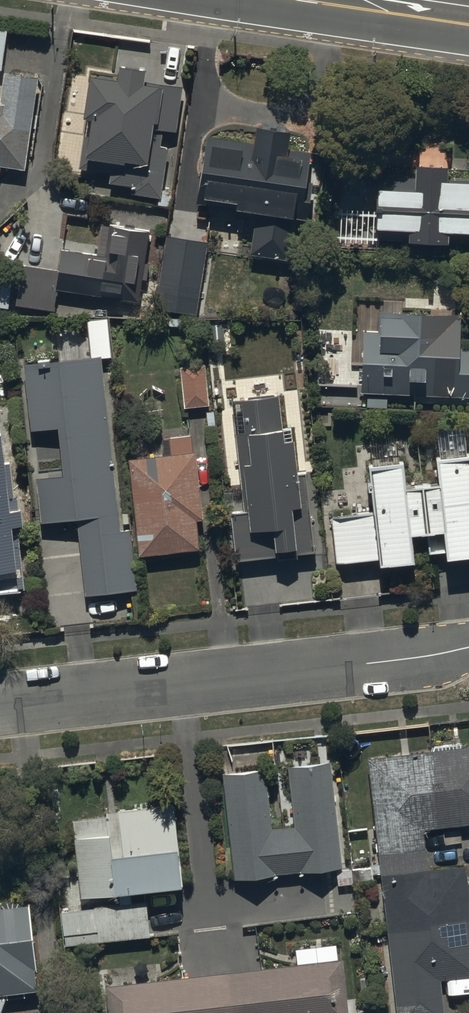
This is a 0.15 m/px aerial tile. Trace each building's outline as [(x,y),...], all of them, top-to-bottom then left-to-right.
[(2,75),(8,31),(0,30),(0,75),(2,75)] [(23,170),(36,79),(2,75),(0,91),(0,167),(23,170)] [(117,75),(115,88),(87,84),(81,126),(82,126),(83,127),(76,174),(109,178),(108,187),(132,190),(131,198),(159,202),(167,152),(160,151),(162,135),(175,137),(182,90),(143,85),(144,79),(117,75)] [(253,222),(248,259),(289,264),(295,222),(311,224),(315,194),(304,193),(309,155),(287,153),(289,139),(254,134),(253,146),(204,140),(195,210),(199,210),(197,221),(216,223),(218,211),(234,214),(233,219),(253,222)] [(374,231),(405,232),(405,245),(447,245),(447,235),(468,235),(468,185),(444,185),(444,169),(413,169),(413,177),(374,177),(374,231)] [(54,309),(57,289),(116,297),(116,299),(138,302),(141,278),(144,278),(146,263),(143,262),(148,231),(99,225),(95,254),(59,249),(56,270),(20,265),(14,304),(54,309)] [(154,309),(195,316),(206,243),(165,236),(154,309)] [(360,396),(372,397),(372,411),(397,412),(397,400),(468,402),(468,352),(458,352),(459,318),(377,316),(377,333),(362,333),(360,396)] [(101,357),(22,365),(30,434),(56,431),(61,478),(35,481),(40,526),(76,522),(84,598),(136,592),(129,530),(119,531),(101,357)] [(180,369),(183,411),(208,409),(205,367),(180,369)] [(233,562),(235,561),(269,559),(269,564),(296,562),(296,555),(313,554),(307,473),(295,473),(293,442),(283,443),(279,395),(232,398),(238,472),(241,472),(244,512),(230,513),(233,562)] [(3,567),(2,545),(13,545),(7,462),(2,462),(0,434),(0,567),(3,567)] [(128,463),(138,561),(197,555),(195,526),(203,525),(196,455),(192,455),(190,440),(168,442),(170,459),(128,463)] [(427,534),(429,551),(443,550),(444,560),(468,557),(468,458),(434,461),(437,486),(429,487),(428,477),(420,478),(427,534)] [(427,534),(420,478),(413,479),(414,488),(404,489),(402,465),(367,469),(369,480),(366,481),(367,491),(370,491),(372,511),(331,515),(336,562),(377,557),(378,567),(413,563),(410,536),(427,534)] [(433,753),(442,830),(468,827),(468,749),(433,753)] [(425,832),(442,830),(433,753),(369,760),(380,857),(427,852),(425,832)] [(297,829),(285,830),(290,876),(344,870),(332,763),(290,768),(297,829)] [(267,772),(225,777),(237,881),(290,876),(285,830),(274,832),(267,772)] [(83,902),(185,892),(176,807),(108,815),(108,819),(74,822),(83,902)] [(380,857),(389,933),(468,924),(468,876),(468,868),(430,873),(427,852),(380,857)] [(148,904),(62,914),(66,949),(152,939),(148,904)] [(2,906),(0,907),(0,1012),(3,1012),(8,998),(9,1002),(28,1000),(27,996),(40,994),(38,975),(40,974),(33,908),(2,911),(2,906)] [(389,933),(398,1012),(447,1012),(444,984),(468,981),(468,924),(389,933)] [(345,961),(340,962),(338,946),(296,951),(298,967),(229,975),(234,1012),(351,1012),(345,961)] [(229,975),(107,989),(109,1012),(234,1012),(229,975)]
